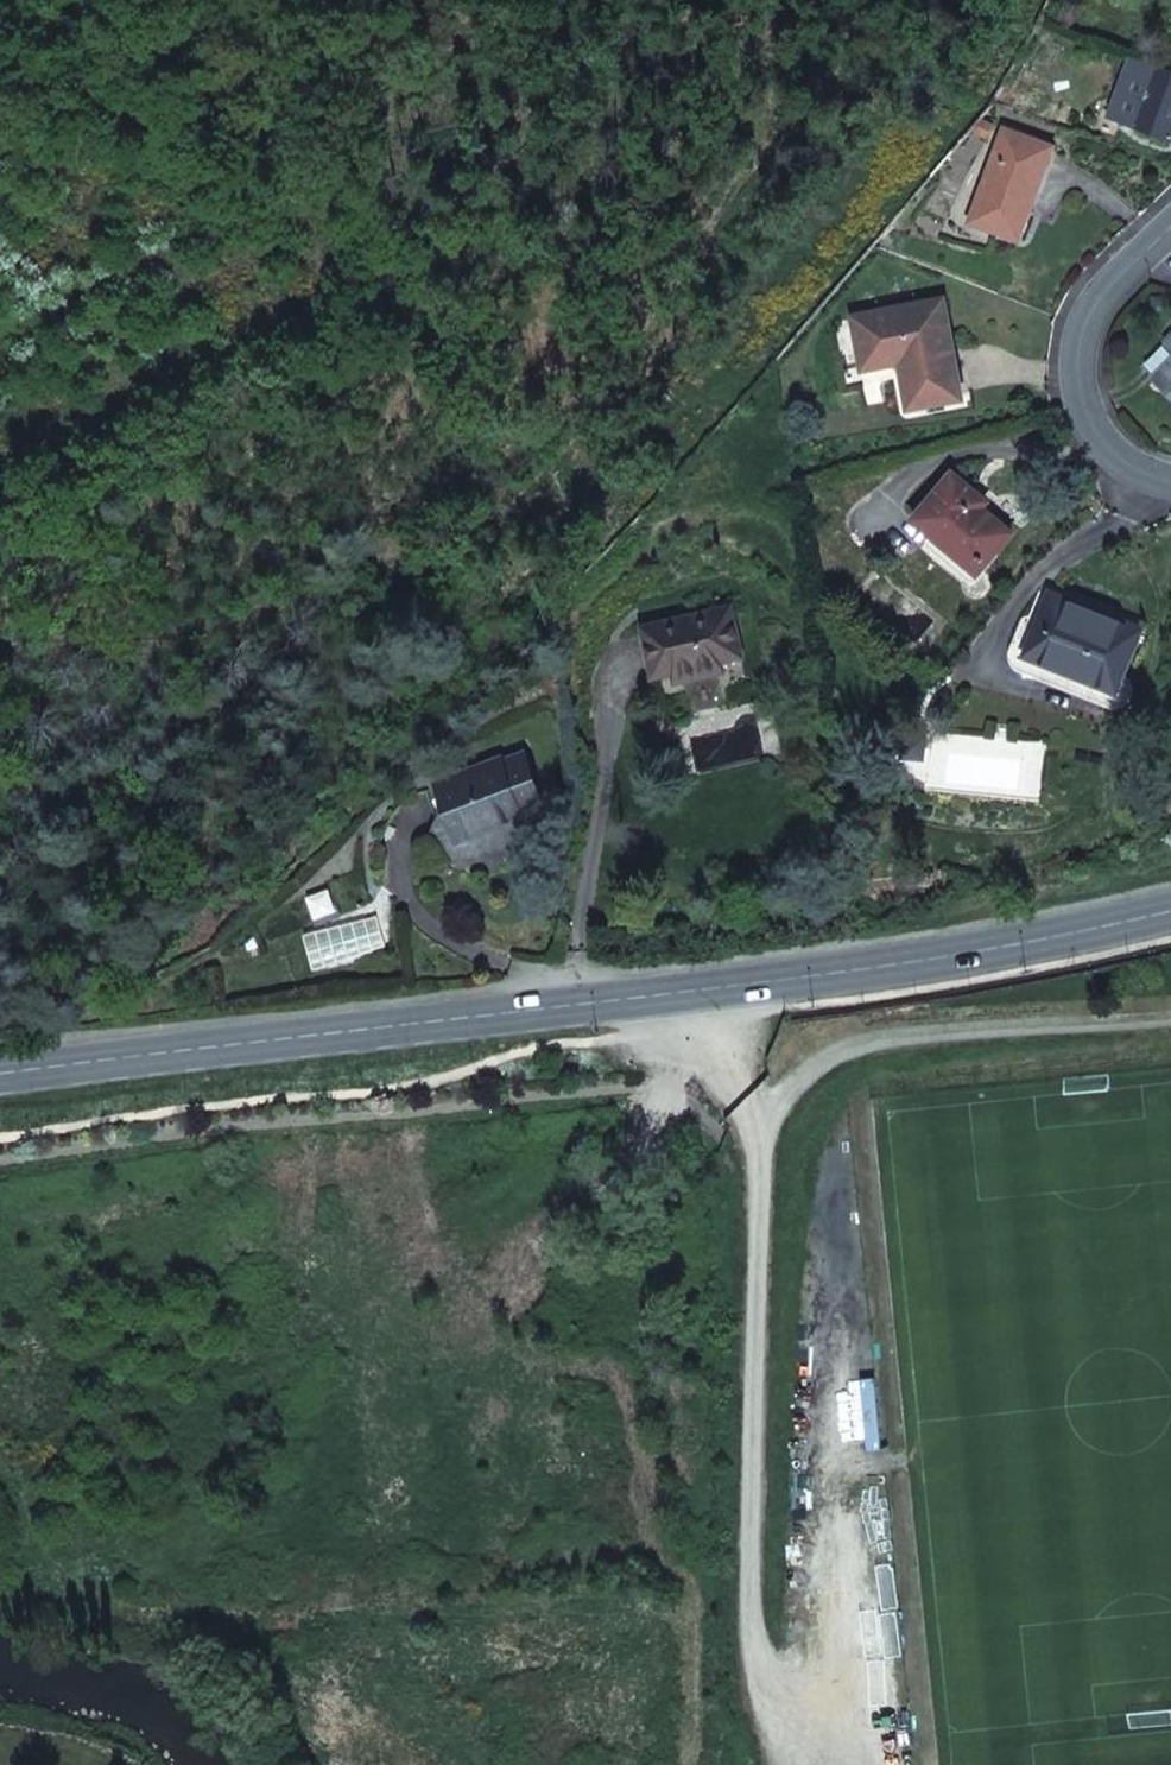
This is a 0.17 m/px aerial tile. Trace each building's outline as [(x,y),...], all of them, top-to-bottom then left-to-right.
[(1117,120),(1170,139),(1170,74),(1132,60),(1117,101),(1123,103),(1117,120)] [(1117,101),(1112,118),(1117,120),(1123,103),(1117,101)] [(1001,207),(992,230),(1020,239),(1029,214),(1027,213),(1050,146),(1006,129),(980,200),(1001,207)] [(1027,213),(1029,214),(1053,146),(1050,146),(1027,213)] [(980,200),(972,222),(992,230),(1001,207),(980,200)] [(903,362),(911,408),(961,397),(943,300),(855,317),(860,345),(871,343),(876,366),(903,362)] [(1162,341),(1170,350),(1170,332),(1162,341)] [(1137,366),(1150,378),(1159,369),(1170,356),(1170,350),(1162,341),(1137,366)] [(860,345),(865,369),(876,366),(871,343),(860,345)] [(1159,369),(1170,381),(1170,356),(1159,369)] [(1150,378),(1170,399),(1170,381),(1159,369),(1150,378)] [(953,473),(914,519),(973,569),(989,550),(995,556),(1013,534),(982,508),(974,501),(979,495),(953,473)] [(974,501),(982,508),(987,502),(979,495),(974,501)] [(995,556),(989,550),(973,569),(979,574),(995,556)] [(1051,594),(1027,655),(1117,691),(1141,630),(1051,594)] [(722,671),(721,661),(741,656),(730,608),(644,628),(654,676),(675,671),(677,681),(722,671)] [(439,786),(459,839),(543,807),(521,754),(439,786)] [(333,895),(307,905),(315,926),(341,916),(333,895)]
